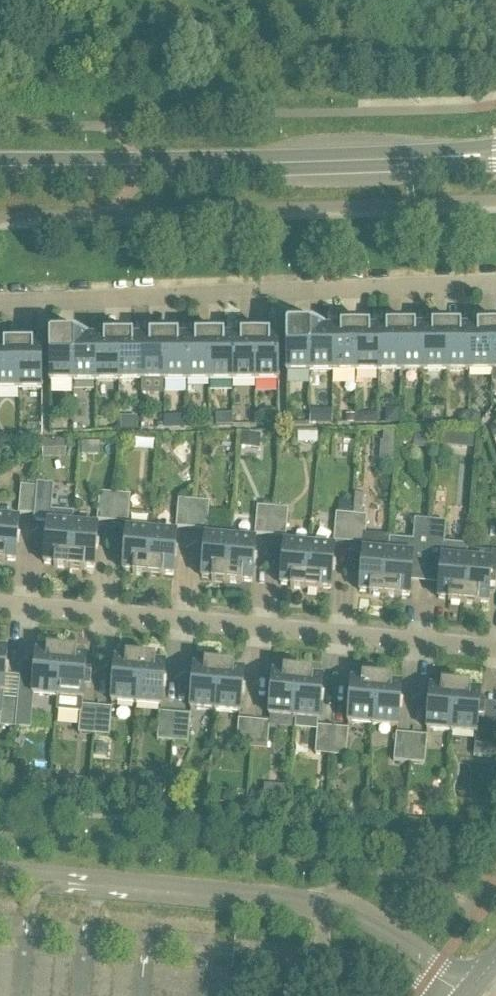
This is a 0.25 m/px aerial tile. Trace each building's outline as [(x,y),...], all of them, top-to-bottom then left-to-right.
[(477,330),(469,330),(469,372),(492,372),(492,328),(477,329),(477,330)] [(310,373),(309,329),(286,329),(286,373),(310,373)] [(324,329),(309,329),(310,373),(332,373),(332,331),(324,331),(324,329)] [(340,331),(332,331),(332,373),(355,373),(355,329),(340,329),(340,331)] [(370,329),(355,329),(355,373),(378,373),(378,330),(370,330),(370,329)] [(386,330),(378,330),(378,373),(401,373),(401,329),(386,329),(386,330)] [(415,329),(401,329),(401,373),(423,372),(423,330),(415,330),(415,329)] [(431,330),(423,330),(423,372),(446,372),(446,329),(431,329),(431,330)] [(461,329),(446,329),(446,372),(469,372),(469,330),(461,330),(461,329)] [(104,340),(96,340),(96,382),(119,382),(119,338),(104,338),(104,340)] [(133,338),(119,338),(119,382),(141,382),(141,340),(133,340),(133,338)] [(149,340),(141,340),(141,382),(164,382),(164,338),(149,338),(149,340)] [(179,338),(164,338),(164,382),(187,382),(187,340),(179,340),(179,338)] [(195,340),(187,340),(187,382),(210,382),(210,338),(195,338),(195,340)] [(224,338),(210,338),(210,382),(232,381),(232,339),(224,339),(224,338)] [(240,339),(232,339),(232,381),(255,381),(255,338),(240,338),(240,339)] [(270,338),(255,338),(255,381),(279,381),(279,339),(270,339),(270,338)] [(73,382),(73,339),(49,339),(50,382),(73,382)] [(88,339),(73,339),(73,382),(96,382),(96,340),(88,340),(88,339)] [(0,349),(0,391),(19,391),(19,347),(4,347),(4,349),(0,349)] [(33,347),(19,347),(19,391),(42,391),(42,349),(33,349),(33,347)] [(332,424),(332,411),(324,411),(324,424),(332,424)] [(469,423),(469,411),(462,411),(458,415),(458,423),(469,423)] [(476,411),(469,411),(469,423),(480,423),(480,416),(476,411)] [(432,424),(432,423),(432,413),(424,413),(423,413),(423,424),(432,424)] [(232,414),(216,415),(217,427),(233,426),(232,414)] [(355,423),(355,414),(347,414),(347,423),(355,423)] [(357,414),(357,423),(378,423),(378,414),(357,414)] [(137,417),(121,417),(121,430),(137,430),(137,417)] [(260,434),(240,432),(238,446),(258,448),(260,434)] [(308,433),(308,443),(318,443),(318,433),(308,433)] [(383,433),(383,443),(394,444),(394,434),(383,433)] [(441,433),(440,447),(455,448),(456,434),(441,433)] [(201,457),(186,464),(192,475),(207,468),(201,457)] [(69,569),(73,524),(74,512),(52,510),(54,484),(37,483),(36,487),(34,515),(34,521),(48,522),(44,564),(54,565),(54,567),(69,569)] [(36,487),(21,485),(19,513),(34,515),(36,487)] [(97,520),(113,522),(115,494),(100,492),(97,520)] [(115,494),(113,522),(128,523),(131,495),(115,494)] [(355,494),(354,505),(363,506),(364,495),(355,494)] [(176,527),(192,529),(194,501),(179,499),(176,527)] [(194,501),(192,529),(207,530),(210,502),(194,501)] [(341,501),(340,514),(336,513),(334,541),(349,543),(352,515),(353,502),(341,501)] [(255,534),(270,536),(273,508),(257,506),(255,534)] [(273,508),(270,536),(286,537),(288,509),(273,508)] [(352,515),(349,543),(364,544),(365,535),(367,516),(352,515)] [(5,563),(5,561),(15,562),(19,519),(0,518),(0,563),(5,563)] [(428,550),(431,522),(415,520),(413,542),(416,542),(413,570),(418,570),(426,571),(428,550)] [(428,550),(426,571),(436,572),(441,572),(443,545),(444,545),(446,523),(431,522),(428,550)] [(73,524),(69,569),(84,570),(84,568),(94,569),(98,526),(73,524)] [(133,574),(148,576),(152,531),(127,529),(123,571),(133,572),(133,574)] [(152,531),(148,576),(163,577),(163,575),(173,576),(177,533),(152,531)] [(390,537),(365,535),(364,544),(360,592),(369,593),(369,595),(384,597),(388,552),(389,540),(390,537)] [(212,581),(227,583),(230,538),(206,536),(202,578),(212,579),(212,581)] [(230,538),(227,583),(241,584),(242,582),(252,583),(255,540),(230,538)] [(416,542),(413,542),(389,540),(388,552),(384,597),(399,598),(399,596),(409,597),(411,576),(417,577),(418,570),(413,570),(416,542)] [(290,588),(305,590),(309,545),(284,543),(281,585),(291,586),(290,588)] [(309,545),(305,590),(320,591),(320,589),(331,590),(334,547),(309,545)] [(468,547),(444,545),(443,545),(441,572),(436,572),(435,579),(440,579),(438,599),(448,600),(448,602),(463,604),(467,559),(468,547)] [(463,604),(478,605),(478,603),(488,604),(489,590),(495,590),(495,585),(495,552),(492,551),(491,561),(467,559),(463,604)] [(58,697),(62,652),(47,651),(46,653),(36,652),(35,667),(30,667),(30,675),(20,674),(18,699),(15,728),(31,729),(34,695),(58,697)] [(62,652),(58,697),(57,708),(80,711),(81,705),(82,705),(84,684),(89,684),(90,672),(85,672),(86,657),(76,656),(76,654),(62,652)] [(111,702),(136,704),(141,659),(126,658),(125,660),(115,659),(111,702)] [(141,659),(136,704),(135,718),(160,721),(160,712),(162,691),(168,691),(170,679),(164,678),(165,664),(155,663),(155,661),(141,659)] [(190,709),(215,711),(219,666),(204,665),(204,667),(194,666),(190,709)] [(219,666),(215,711),(240,713),(244,671),(234,670),(234,668),(219,666)] [(269,716),(294,718),(298,673),(283,672),(283,674),(273,673),(269,716)] [(298,673),(294,718),(319,720),(323,678),(313,677),(313,675),(298,673)] [(348,723),(373,725),(377,680),(362,679),(362,681),(352,680),(348,723)] [(377,680),(373,725),(398,727),(402,685),(391,684),(392,682),(377,680)] [(427,730),(452,732),(456,687),(441,686),(441,688),(430,687),(427,730)] [(456,687),(452,732),(476,734),(474,756),(492,757),(495,718),(484,717),(485,706),(479,705),(480,692),(470,691),(470,689),(456,687)] [(2,698),(1,708),(0,723),(0,726),(15,728),(18,699),(3,698),(2,698)] [(81,705),(80,711),(78,733),(94,735),(96,706),(82,705),(81,705)] [(96,706),(94,735),(110,736),(112,708),(96,706)] [(158,740),(173,741),(175,713),(160,712),(160,721),(158,740)] [(175,713),(173,741),(188,743),(191,715),(175,713)] [(236,747),(252,748),(254,720),(239,719),(236,747)] [(254,720),(252,748),(267,750),(270,722),(254,720)] [(315,754),(330,755),(333,727),(317,726),(315,754)] [(333,727),(330,755),(346,757),(348,729),(333,727)] [(394,761),(409,762),(412,734),(396,733),(394,761)] [(412,734),(409,762),(425,764),(427,736),(412,734)] [(495,766),(481,767),(482,801),(495,801),(495,774),(495,766)] [(24,776),(11,775),(10,784),(23,786),(24,776)] [(249,806),(259,806),(260,792),(251,791),(249,806)]
